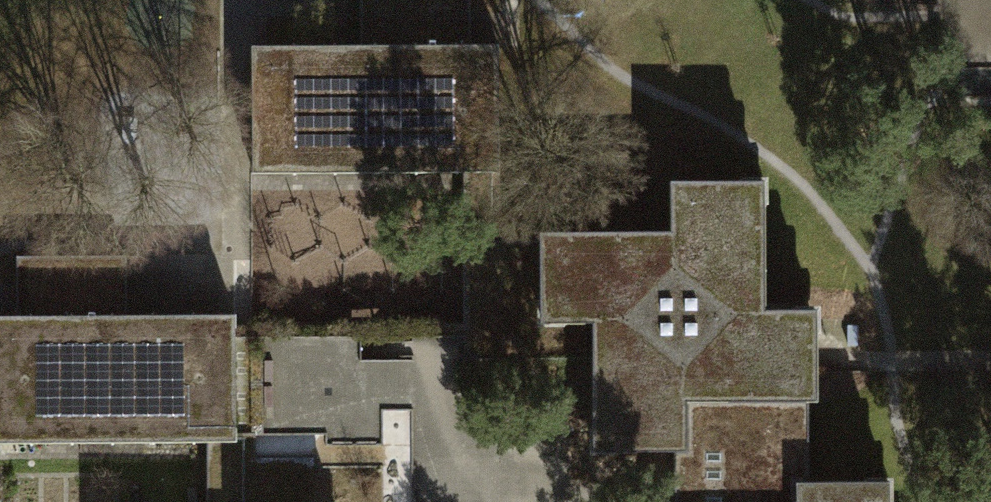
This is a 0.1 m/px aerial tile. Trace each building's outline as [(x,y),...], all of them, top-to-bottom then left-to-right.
[(260,55),(261,184),(470,183),(495,182),(517,182),(516,53),(476,54),(476,0),(371,0),(372,55),(260,55)] [(470,183),(472,343),(472,368),(497,368),(607,367),(607,328),(552,329),(551,241),(518,242),(517,182),(495,182),(470,183)] [(552,329),(607,328),(607,367),(609,468),(647,467),(676,467),(702,466),(702,414),(833,413),(831,310),(781,310),(780,189),(682,190),(682,240),(551,241),(552,329)] [(0,323),(0,385),(1,450),(210,447),(231,447),(245,446),(244,346),(244,320),(135,322),(134,263),(28,264),(28,322),(0,323)] [(387,433),(381,334),(286,340),(292,438),(387,433)] [(833,413),(702,414),(702,466),(676,467),(676,501),(807,501),(807,484),(834,484),(833,413)] [(256,446),(245,446),(231,447),(210,447),(210,501),(258,501),(256,446)] [(905,483),(834,484),(807,484),(807,501),(905,501),(905,483)]
